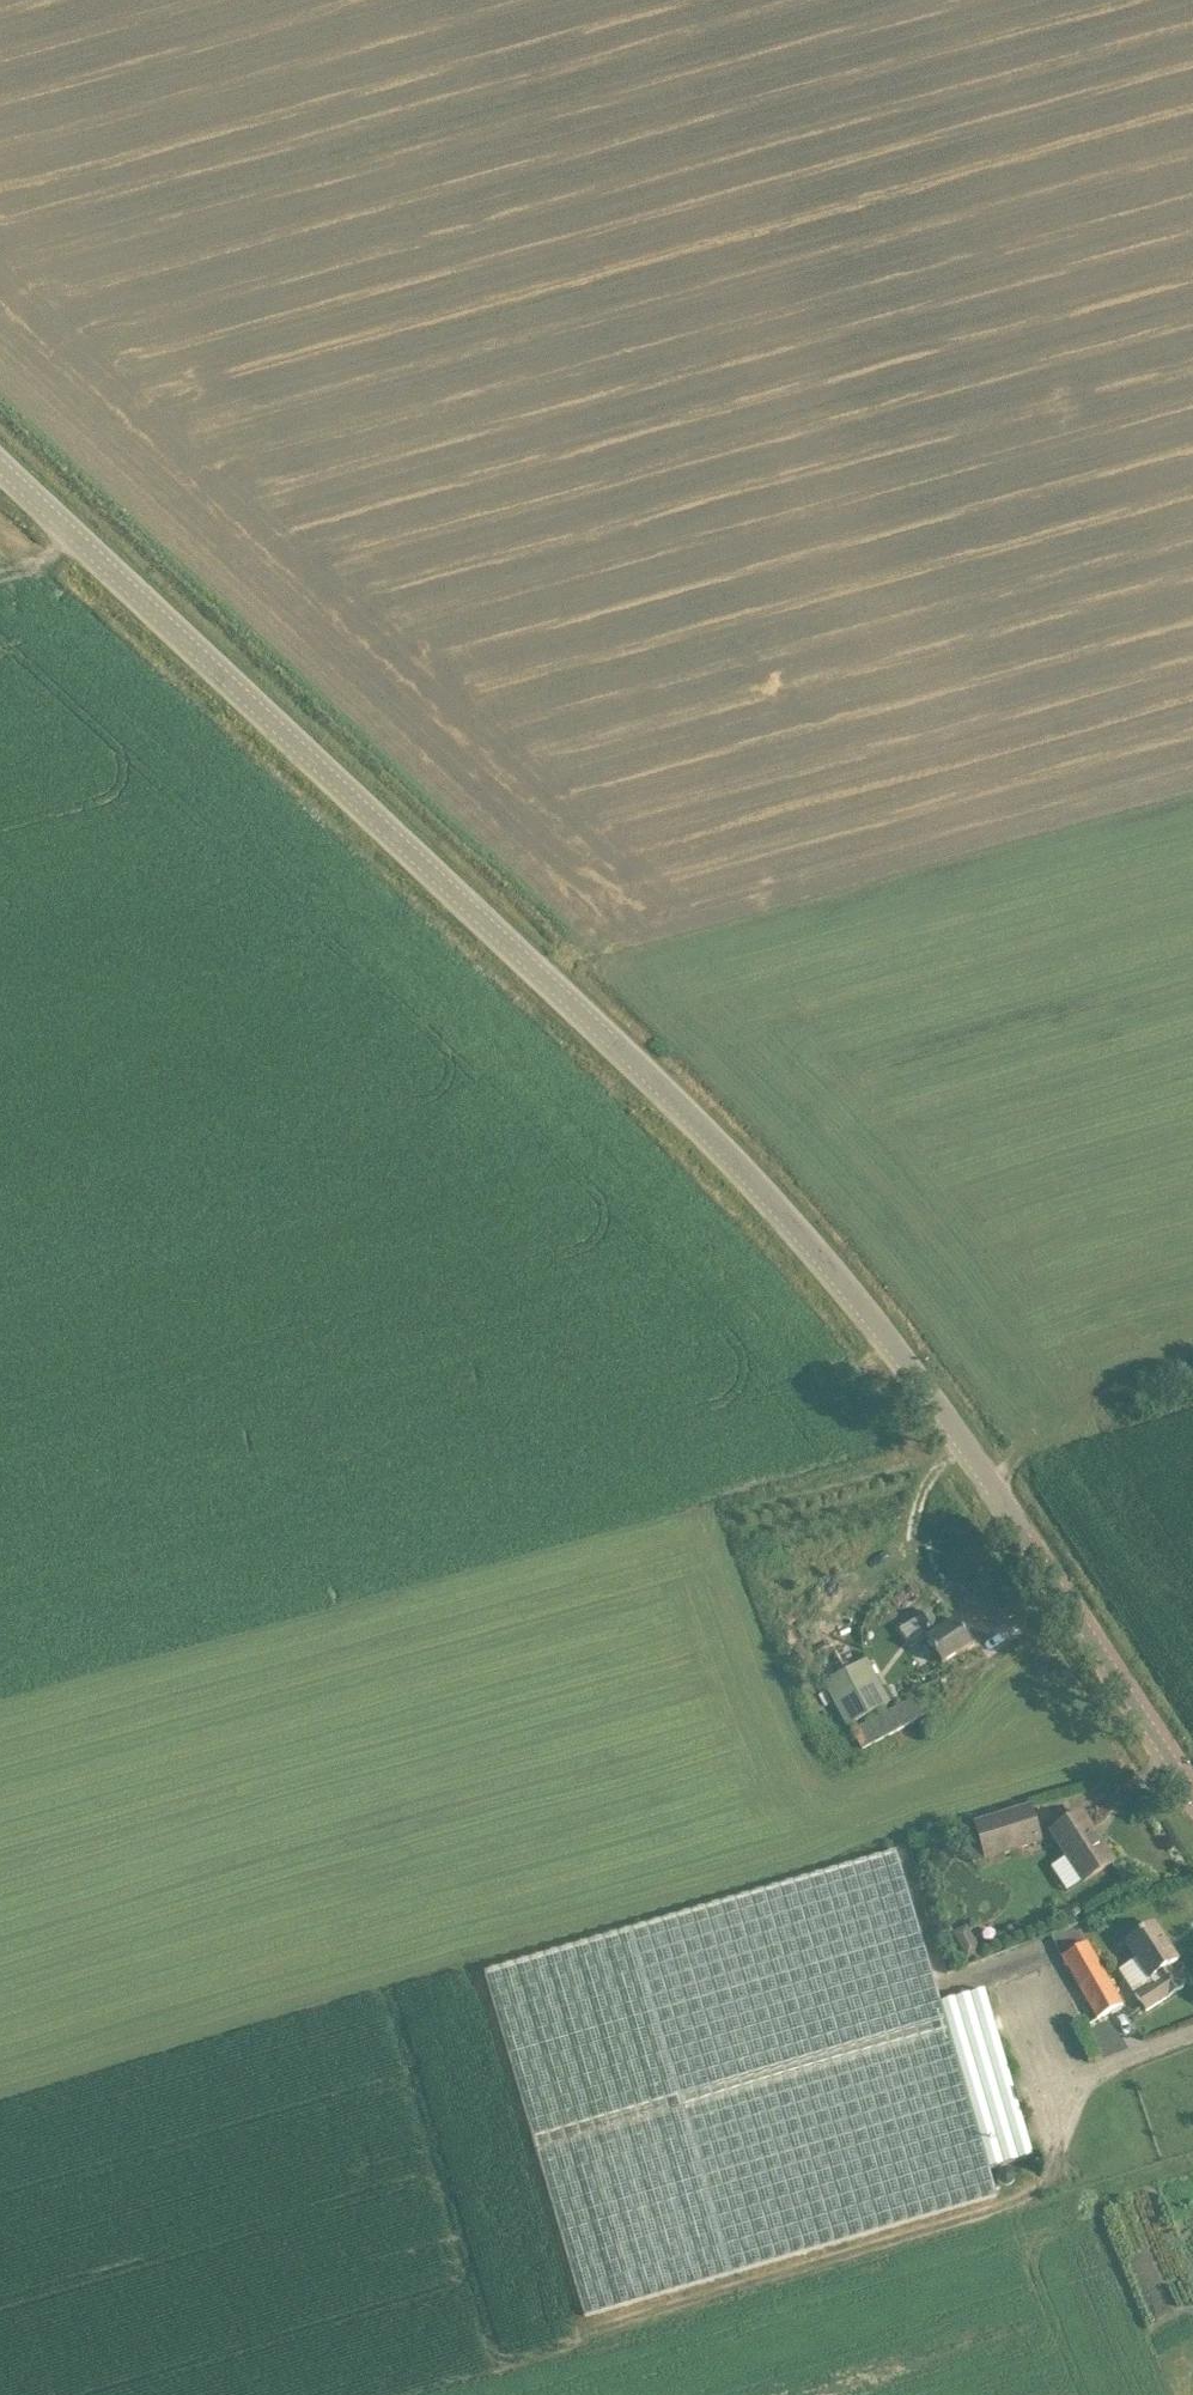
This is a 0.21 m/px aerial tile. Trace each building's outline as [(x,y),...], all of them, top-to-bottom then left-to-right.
[(928,1639),(944,1663),(972,1644),(956,1620),(943,1629),(931,1612),(900,1630),(913,1649),(928,1639)] [(826,1654),(837,1673),(857,1662),(846,1643),(826,1654)] [(822,1683),(845,1725),(889,1700),(865,1659),(822,1683)] [(917,1699),(853,1725),(862,1746),(926,1719),(917,1699)] [(1028,1805),(975,1821),(986,1857),(1039,1841),(1028,1805)] [(1066,1894),(1085,1881),(1114,1862),(1082,1812),(1052,1831),(1068,1856),(1049,1869),(1066,1894)] [(896,1852),(490,1972),(587,2314),(996,2194),(989,2168),(1033,2156),(985,1989),(941,2002),(896,1852)] [(1154,1924),(1126,1943),(1149,1979),(1154,1976),(1155,1979),(1135,1993),(1148,2011),(1168,1997),(1184,1987),(1170,1965),(1178,1960),(1154,1924)] [(1000,1980),(1060,1955),(1051,1933),(991,1958),(1000,1980)] [(971,1938),(959,1944),(966,1957),(978,1951),(971,1938)] [(1087,1942),(1061,1956),(1077,1985),(1066,1992),(1084,2026),(1122,2004),(1087,1942)]
